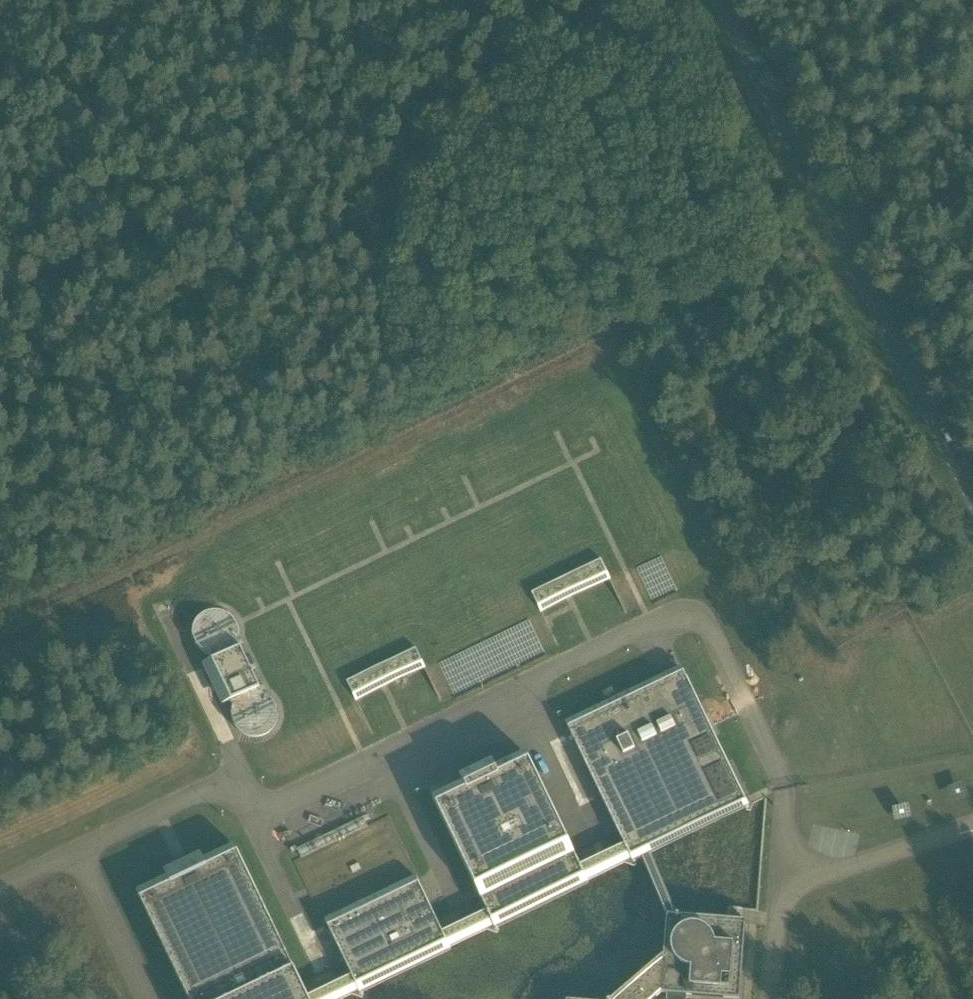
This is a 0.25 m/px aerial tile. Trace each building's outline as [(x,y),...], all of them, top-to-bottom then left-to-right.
[(602,559),(533,592),(539,606),(542,612),(611,579),(602,559)] [(216,658),(224,654),(232,650),(236,646),(239,638),(239,630),(236,623),(231,616),(225,612),(217,610),(209,611),(202,614),(196,619),(192,626),(191,634),(192,642),(196,649),(202,654),(209,657),(216,658)] [(241,646),(213,659),(232,700),(260,687),(241,646)] [(416,648),(348,681),(354,694),(357,700),(426,667),(416,648)] [(687,996),(731,998),(740,998),(746,920),(730,920),(677,920),(650,855),(749,807),(687,676),(571,732),(620,833),(575,855),(529,758),(498,773),(493,761),(461,777),(466,788),(438,802),(484,900),(437,922),(417,876),(327,917),(347,962),(301,984),(235,844),(205,858),(202,854),(164,872),(166,875),(138,889),(190,998),(339,998),(359,989),(360,991),(452,950),(450,947),(495,925),(496,928),(640,860),(666,924),(664,957),(613,998),(656,998),(662,994),(668,994),(668,998),(686,998),(687,996)] [(264,743),(271,739),(277,734),(280,727),(282,719),(280,711),(276,704),(270,699),(263,696),(255,696),(247,698),(241,703),(236,709),(234,716),(234,724),(237,731),(242,737),(249,741),(256,743),(264,743)]
